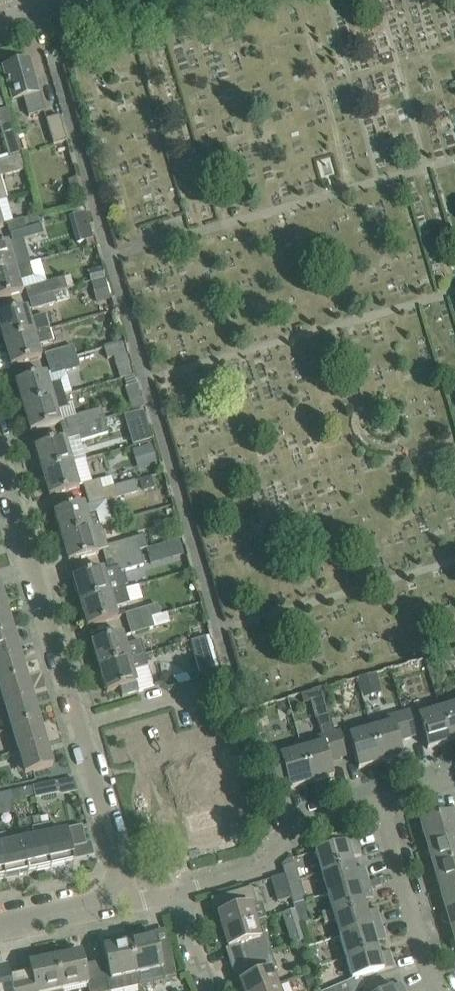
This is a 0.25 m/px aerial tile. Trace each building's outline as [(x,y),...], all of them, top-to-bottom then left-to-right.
[(45,112),(30,60),(3,68),(13,101),(24,98),(29,116),(45,112)] [(67,141),(60,115),(46,120),(54,145),(67,141)] [(22,155),(15,131),(12,122),(0,126),(10,159),(22,155)] [(1,178),(27,170),(22,155),(10,159),(0,162),(0,202),(7,200),(1,178)] [(31,223),(26,224),(24,219),(7,224),(10,234),(27,229),(33,228),(44,225),(42,219),(40,219),(35,204),(30,205),(32,213),(28,215),(31,223)] [(0,245),(0,273),(31,264),(27,250),(12,254),(8,243),(0,245)] [(19,282),(35,277),(31,264),(0,273),(0,299),(23,293),(19,282)] [(27,290),(29,299),(52,292),(74,286),(71,276),(27,290)] [(55,303),(52,292),(29,299),(32,310),(55,303)] [(30,319),(27,308),(0,316),(0,327),(4,342),(50,329),(46,315),(30,319)] [(41,358),(38,346),(53,342),(50,329),(4,342),(12,367),(41,358)] [(114,357),(120,379),(134,375),(124,343),(104,349),(107,359),(114,357)] [(46,354),(49,365),(77,357),(74,346),(46,354)] [(80,367),(77,357),(49,365),(52,375),(80,367)] [(46,373),(35,376),(16,382),(23,407),(65,395),(61,381),(49,385),(46,373)] [(71,417),(69,408),(65,395),(23,407),(31,432),(61,423),(60,420),(65,419),(71,417)] [(101,409),(71,417),(65,419),(68,430),(104,419),(119,415),(116,405),(101,409)] [(108,433),(104,419),(68,430),(70,440),(77,438),(78,442),(79,442),(108,433)] [(79,442),(78,442),(67,445),(65,438),(35,447),(43,473),(73,464),(85,461),(79,442)] [(152,445),(141,448),(146,468),(158,464),(152,445)] [(80,488),(73,464),(43,473),(50,497),(80,488)] [(84,485),(87,495),(103,491),(100,481),(84,485)] [(136,481),(115,487),(103,491),(87,495),(89,505),(106,500),(106,502),(139,492),(136,481)] [(84,504),(73,507),(54,512),(62,538),(101,526),(97,513),(88,516),(84,504)] [(102,526),(101,526),(62,538),(69,562),(99,554),(98,551),(102,550),(109,548),(102,526)] [(105,561),(140,551),(136,540),(119,545),(109,548),(102,550),(105,561)] [(144,565),(140,551),(105,561),(108,570),(120,567),(125,566),(126,571),(144,565)] [(122,575),(120,567),(108,570),(104,572),(103,569),(73,578),(80,602),(110,594),(126,589),(125,587),(128,586),(125,574),(122,575)] [(130,604),(126,589),(110,594),(80,602),(87,627),(117,618),(114,608),(130,604)] [(158,604),(148,607),(125,614),(128,624),(161,615),(158,604)] [(7,609),(0,611),(0,635),(14,631),(7,609)] [(167,613),(161,615),(128,624),(131,635),(170,624),(167,613)] [(14,631),(0,635),(0,659),(20,653),(14,631)] [(141,641),(125,645),(122,634),(92,643),(100,668),(145,655),(141,641)] [(190,641),(200,674),(211,677),(217,675),(206,637),(190,641)] [(20,653),(0,659),(0,684),(27,676),(20,653)] [(139,692),(133,672),(148,667),(145,655),(100,668),(107,693),(120,689),(122,697),(139,692)] [(358,679),(362,692),(381,686),(377,673),(358,679)] [(27,676),(0,684),(0,689),(5,706),(33,698),(27,676)] [(312,693),(305,695),(308,704),(311,703),(316,720),(318,720),(330,716),(322,689),(312,692),(312,693)] [(449,699),(451,706),(440,709),(450,742),(454,741),(454,697),(449,699)] [(40,721),(33,698),(5,706),(12,729),(40,721)] [(450,742),(440,709),(429,712),(427,705),(403,712),(411,738),(423,734),(428,749),(450,742)] [(399,741),(411,738),(403,712),(380,719),(382,726),(371,729),(381,762),(403,756),(399,741)] [(330,761),(342,758),(334,732),(330,716),(318,720),(322,736),(300,742),(302,749),(312,783),(334,776),(330,761)] [(47,743),(40,721),(12,729),(18,752),(47,743)] [(381,762),(371,729),(360,732),(358,725),(334,732),(342,758),(354,754),(359,769),(381,762)] [(312,783),(302,749),(300,742),(265,752),(272,778),(285,774),(289,789),(312,783)] [(53,766),(47,743),(18,752),(25,774),(53,766)] [(78,792),(74,778),(34,787),(35,795),(36,798),(59,793),(64,795),(78,792)] [(35,795),(34,787),(11,792),(13,800),(35,795)] [(13,800),(11,792),(0,794),(0,815),(16,812),(13,800)] [(420,822),(427,844),(454,836),(454,812),(420,822)] [(51,869),(42,826),(40,818),(33,819),(35,827),(31,828),(34,839),(22,841),(29,874),(51,869)] [(74,864),(70,843),(91,838),(88,825),(67,829),(67,832),(53,835),(51,824),(42,826),(51,869),(74,864)] [(22,841),(8,844),(5,834),(0,835),(0,852),(6,879),(29,874),(22,841)] [(427,844),(433,866),(454,860),(454,836),(427,844)] [(361,855),(357,840),(317,852),(323,873),(352,865),(350,859),(361,855)] [(433,866),(439,888),(454,883),(454,860),(433,866)] [(283,868),(285,875),(287,883),(299,880),(295,865),(283,868)] [(369,883),(365,868),(354,871),(352,865),(323,873),(324,879),(329,894),(369,883)] [(292,898),(287,883),(285,875),(273,879),(279,902),(292,898)] [(305,901),(299,880),(287,883),(292,898),(294,905),(305,901)] [(380,880),(369,883),(329,894),(333,910),(322,913),(323,919),(364,907),(362,901),(374,898),(371,889),(382,886),(380,880)] [(439,888),(446,910),(454,907),(454,883),(439,888)] [(251,906),(257,905),(252,888),(228,894),(233,910),(219,914),(224,931),(255,922),(251,906)] [(366,913),(364,907),(323,919),(325,924),(336,921),(341,937),(381,925),(377,910),(366,913)] [(446,910),(446,912),(443,914),(442,918),(443,922),(446,924),(450,924),(452,932),(454,931),(454,907),(446,910)] [(260,938),(255,922),(224,931),(229,948),(243,944),(248,960),(271,953),(266,936),(260,938)] [(386,940),(381,925),(341,937),(347,958),(376,949),(375,943),(386,940)] [(301,930),(289,934),(292,945),(305,941),(301,930)] [(155,936),(130,941),(137,975),(152,972),(154,983),(177,979),(170,946),(158,948),(155,936)] [(130,941),(104,947),(107,960),(96,963),(101,990),(120,990),(139,987),(137,975),(130,941)] [(376,949),(347,958),(353,979),(348,981),(325,990),(358,990),(365,987),(362,977),(394,967),(389,952),(378,955),(376,949)] [(56,957),(63,990),(88,985),(89,990),(101,990),(96,963),(84,965),(81,952),(56,957)] [(271,953),(248,960),(254,976),(240,982),(244,990),(265,990),(277,986),(271,971),(277,969),(271,953)] [(30,963),(33,977),(21,979),(24,990),(63,990),(56,957),(30,963)] [(0,969),(0,990),(24,990),(21,979),(10,981),(7,968),(0,969)] [(370,989),(365,990),(405,990),(401,982),(392,987),(388,980),(370,989)]
